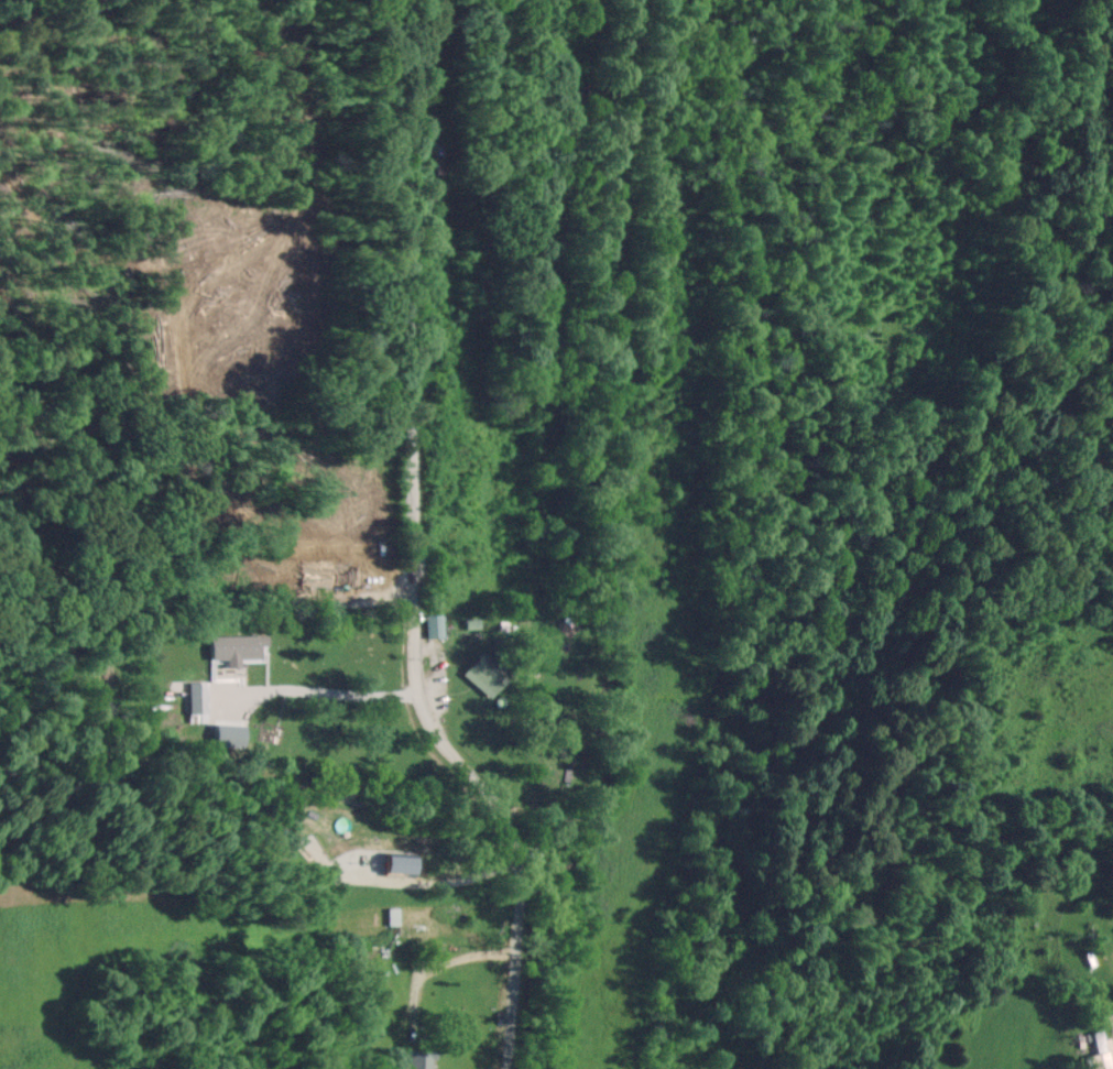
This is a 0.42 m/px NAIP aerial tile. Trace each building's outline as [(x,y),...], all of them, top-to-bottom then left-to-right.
[(441,613),(425,613),(425,636),(441,636),(441,613)] [(488,698),(509,675),(482,649),(460,672),(488,698)] [(187,680),(187,715),(205,715),(205,680),(187,680)] [(248,748),(258,757),(267,748),(257,738),(248,748)] [(348,848),(350,864),(362,862),(360,847),(348,848)] [(1090,1068),(1112,1068),(1103,1029),(1091,1032),(1096,1053),(1087,1055),(1090,1068)] [(408,1068),(433,1068),(433,1047),(408,1047),(408,1068)]
